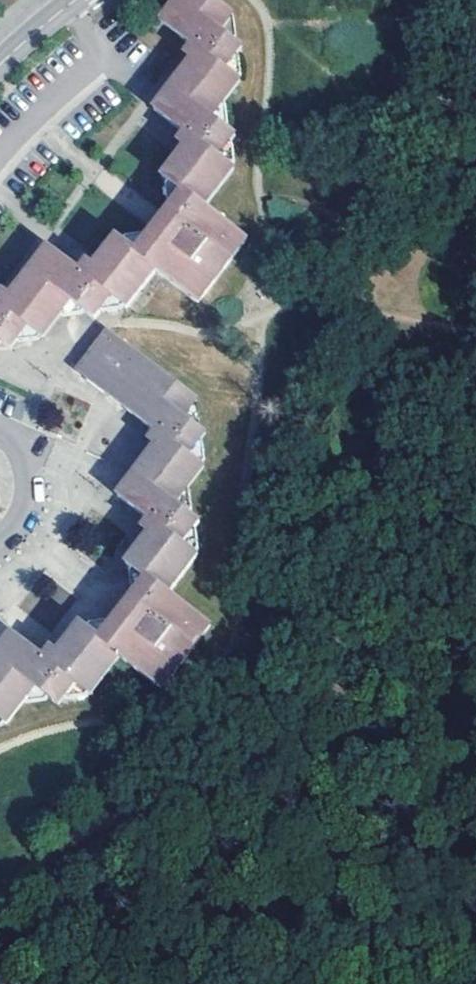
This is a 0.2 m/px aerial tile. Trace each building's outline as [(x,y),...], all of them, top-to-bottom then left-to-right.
[(11,349),(28,327),(43,339),(72,302),(96,320),(112,298),(128,310),(157,272),(199,304),(249,240),(206,208),(235,171),(220,159),(238,137),(213,119),(242,81),(227,69),(243,48),(222,31),(235,14),(216,0),(178,0),(160,23),(200,52),(155,112),(194,141),(163,181),(183,195),(139,253),(119,238),(88,278),(49,248),(4,306),(0,303),(0,341),(11,349)] [(7,725),(35,688),(59,706),(75,684),(91,696),(120,658),(162,689),(211,625),(170,593),(200,556),(184,544),(200,523),(177,504),(206,467),(190,456),(207,434),(186,417),(199,400),(109,331),(78,372),(91,382),(115,401),(164,439),(119,497),(157,527),(138,552),(127,566),(147,582),(139,592),(103,639),(83,624),(52,663),(14,634),(0,651),(0,719),(7,725)]
